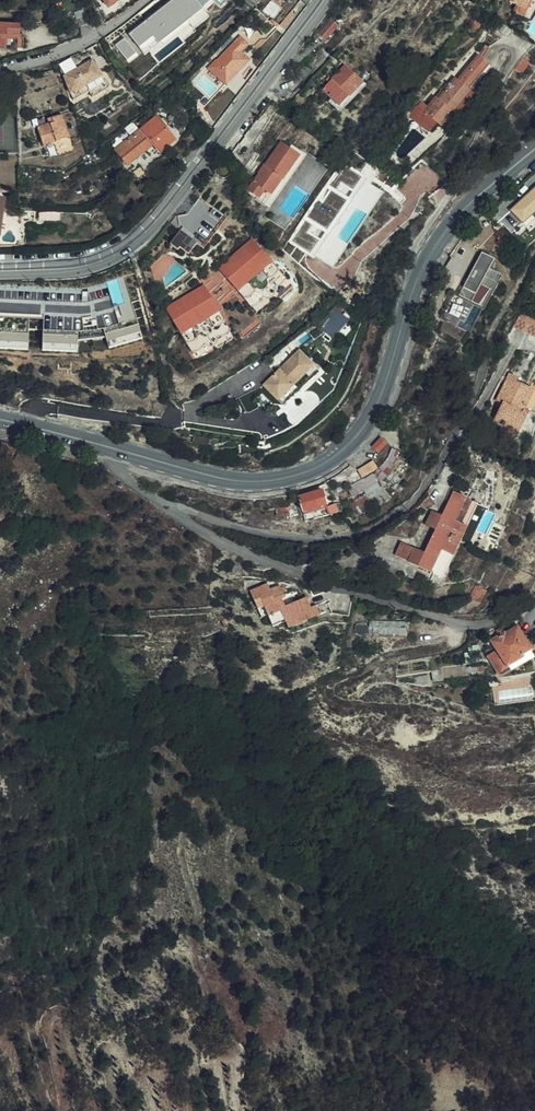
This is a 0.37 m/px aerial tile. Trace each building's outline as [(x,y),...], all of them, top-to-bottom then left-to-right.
[(160,42),(203,8),(197,0),(173,0),(130,33),(141,47),(155,36),(160,42)] [(257,0),(241,0),(241,1),(249,10),(257,0)] [(518,3),(515,9),(530,17),(534,9),(534,0),(512,0),(518,3)] [(472,33),(480,23),(472,16),(464,26),(472,33)] [(20,41),(21,29),(32,29),(33,19),(0,18),(0,40),(20,41)] [(350,30),(345,23),(328,35),(334,42),(350,30)] [(204,75),(205,75),(220,90),(222,91),(226,86),(234,93),(246,80),(239,72),(249,61),(243,54),(250,45),(241,37),(218,61),(217,61),(204,75)] [(322,67),(334,58),(327,49),(315,58),(322,67)] [(421,109),(434,121),(437,123),(450,110),(455,113),(473,92),(470,89),(491,65),(477,54),(456,78),(451,84),(448,82),(447,82),(446,83),(435,96),(433,94),(425,104),(421,109)] [(74,66),(77,66),(79,65),(80,64),(81,63),(81,60),(80,59),(79,57),(77,56),(75,56),(73,57),(71,58),(71,60),(71,62),(72,65),(74,66)] [(62,66),(58,67),(60,74),(62,73),(73,102),(89,93),(93,99),(109,90),(101,77),(91,61),(74,72),(72,68),(67,70),(62,66)] [(334,107),(361,87),(346,67),(319,87),(330,101),(334,107)] [(451,84),(456,78),(454,76),(448,82),(451,84)] [(444,81),(433,94),(435,96),(446,83),(444,81)] [(363,91),(361,87),(334,107),(330,101),(326,104),(333,113),(363,91)] [(104,98),(83,110),(87,116),(89,115),(94,115),(109,106),(104,98)] [(426,130),(434,121),(421,109),(425,104),(419,100),(407,114),(426,130)] [(67,138),(59,114),(46,118),(48,125),(34,128),(40,146),(67,138)] [(159,154),(173,140),(171,138),(154,118),(114,152),(127,167),(146,152),(141,146),(148,140),(153,146),(159,154)] [(146,152),(153,146),(148,140),(141,146),(146,152)] [(186,154),(173,140),(159,154),(173,170),(186,154)] [(304,159),(281,143),(265,166),(259,175),(247,191),(259,199),(265,191),(270,195),(282,179),(283,180),(287,183),(304,159)] [(494,214),(513,233),(534,212),(534,174),(494,214)] [(264,206),(283,180),(282,179),(270,195),(265,191),(259,199),(257,201),(264,206)] [(195,193),(171,224),(182,232),(172,245),(179,251),(181,249),(190,256),(193,252),(198,245),(205,250),(229,220),(195,193)] [(512,237),(522,248),(534,236),(534,216),(512,237)] [(255,243),(221,272),(223,275),(258,246),(255,243)] [(258,246),(223,275),(246,302),(249,299),(250,300),(247,303),(253,310),(287,281),(258,246)] [(480,251),(447,321),(473,333),(501,273),(491,268),(496,258),(480,251)] [(207,263),(193,252),(190,256),(203,266),(228,295),(232,292),(207,263)] [(128,288),(108,294),(107,295),(116,323),(123,321),(125,327),(143,322),(144,322),(142,314),(137,315),(134,308),(138,307),(137,304),(133,305),(131,298),(128,288)] [(170,315),(209,293),(207,289),(168,312),(170,315)] [(209,293),(170,315),(193,355),(232,332),(209,293)] [(116,323),(107,295),(96,298),(87,300),(95,330),(84,333),(86,341),(95,338),(98,346),(116,341),(114,334),(126,330),(130,341),(152,335),(149,325),(145,326),(143,322),(125,327),(123,321),(116,323)] [(136,297),(131,298),(133,305),(137,304),(138,307),(134,308),(137,315),(142,314),(136,297)] [(334,338),(350,319),(337,308),(321,327),(334,338)] [(527,329),(504,320),(499,334),(521,343),(527,329)] [(44,352),(79,350),(79,330),(43,332),(44,352)] [(29,332),(0,332),(0,349),(30,349),(29,332)] [(247,412),(260,405),(256,396),(268,389),(272,392),(271,396),(271,398),(273,400),(276,401),(279,400),(283,404),(299,388),(295,385),(306,374),(310,377),(319,369),(308,358),(306,358),(303,353),(300,352),(298,352),(280,370),(278,369),(274,370),(271,373),(270,376),(238,394),(247,412)] [(505,384),(507,381),(498,376),(485,404),(491,407),(482,425),(507,436),(517,415),(512,412),(522,391),(505,384)] [(185,422),(194,421),(193,401),(183,402),(185,422)] [(379,451),(387,443),(381,437),(372,446),(379,451)] [(394,464),(400,452),(392,449),(386,459),(373,472),(379,478),(394,464)] [(371,469),(367,462),(357,469),(361,475),(371,469)] [(350,484),(342,489),(344,493),(340,495),(343,501),(350,498),(347,492),(353,489),(355,493),(368,486),(364,478),(351,485),(350,484)] [(311,493),(299,497),(303,510),(327,503),(320,484),(309,488),(311,493)] [(307,489),(297,492),(299,497),(311,493),(309,488),(307,489)] [(451,494),(477,504),(478,503),(452,491),(451,494)] [(457,547),(477,504),(451,494),(441,514),(432,509),(426,523),(435,527),(431,537),(457,547)] [(457,547),(431,537),(424,552),(415,547),(408,561),(442,577),(457,547)] [(480,603),(486,589),(476,584),(470,598),(480,603)] [(253,597),(248,591),(233,602),(245,621),(251,617),(264,635),(275,627),(281,635),(309,615),(303,606),(299,609),(292,600),(273,614),(267,605),(271,603),(262,590),(253,597)] [(399,622),(375,622),(375,634),(399,635),(399,622)] [(498,651),(489,656),(498,671),(521,657),(531,651),(529,648),(532,645),(525,632),(521,635),(516,627),(505,634),(500,628),(497,630),(499,635),(492,640),(498,651)] [(498,671),(489,656),(487,657),(500,677),(524,662),(521,657),(498,671)]
